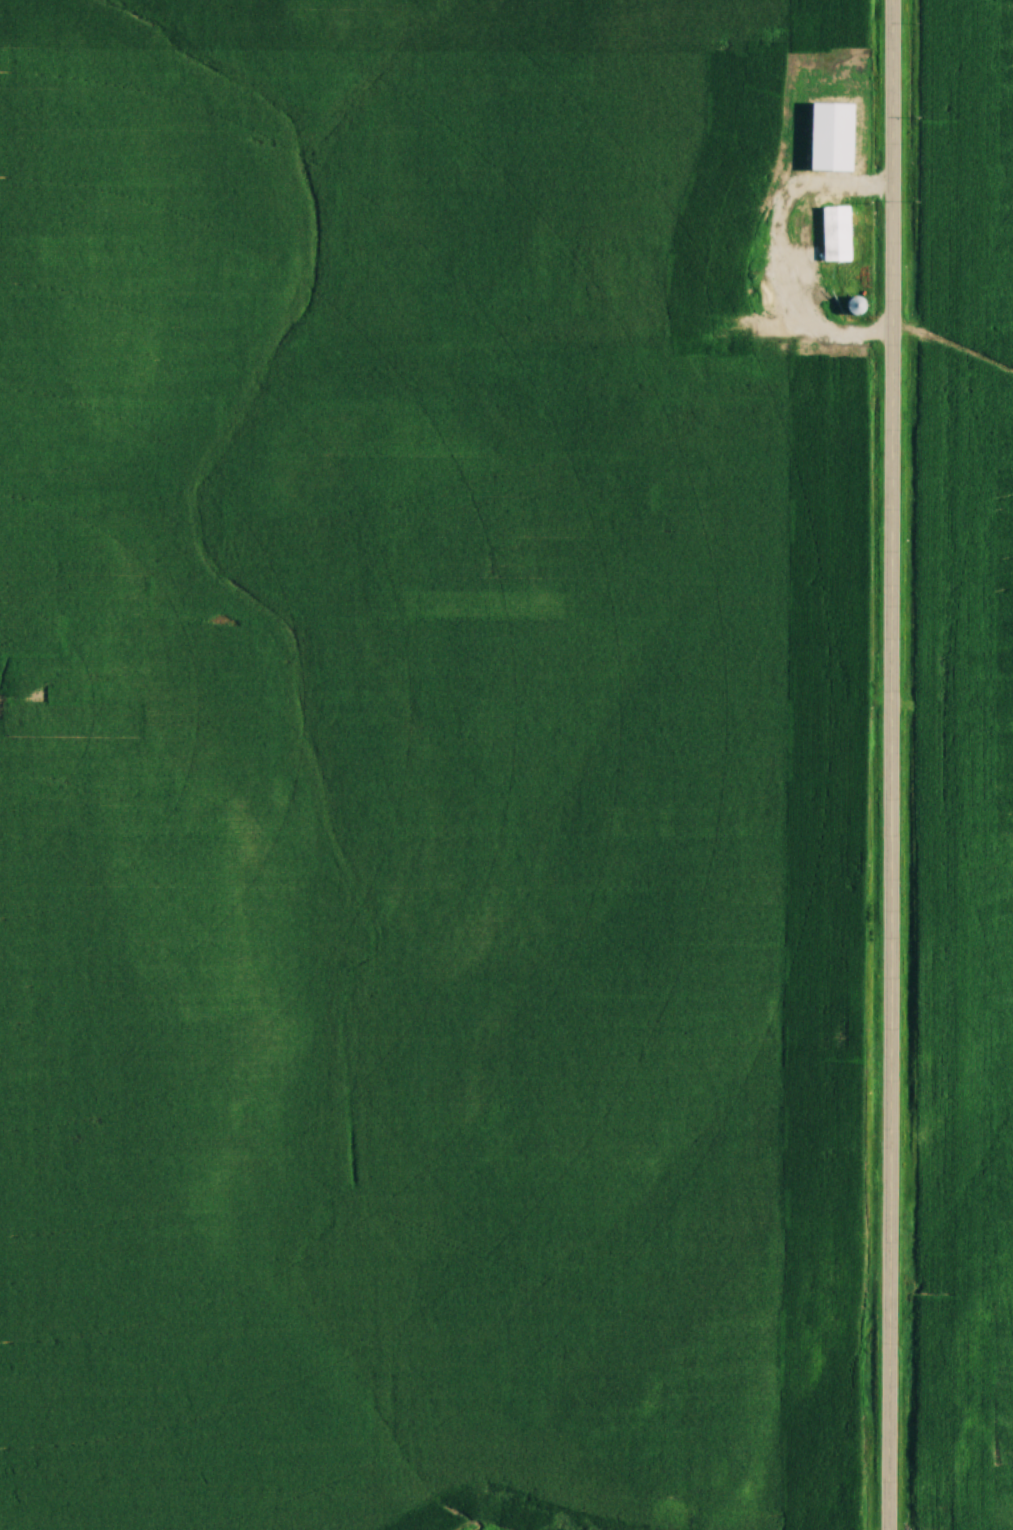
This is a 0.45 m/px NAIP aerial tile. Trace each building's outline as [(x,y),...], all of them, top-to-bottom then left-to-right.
[(866,314),(865,298),(848,299),(849,315),(866,314)]
